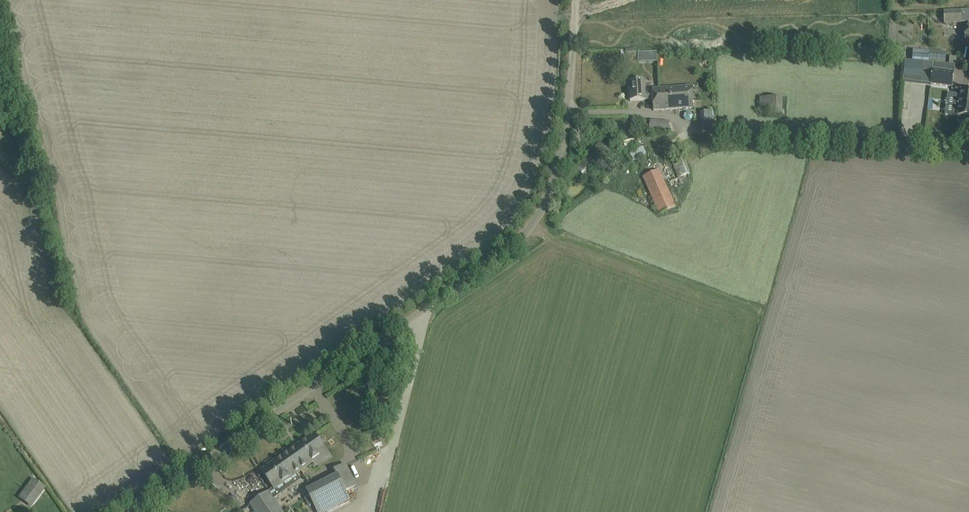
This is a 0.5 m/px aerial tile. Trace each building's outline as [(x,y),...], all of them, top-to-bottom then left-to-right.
[(961,11),(944,11),(944,23),(961,23),(961,11)] [(913,50),(912,61),(929,62),(930,51),(913,50)] [(946,52),(930,51),(929,62),(945,63),(946,52)] [(656,52),(648,52),(648,62),(656,62),(656,52)] [(905,62),(903,81),(931,84),(931,78),(932,70),(933,64),(923,63),(905,62)] [(954,72),(932,70),(931,78),(931,84),(952,87),(954,72)] [(639,82),(629,82),(630,101),(653,99),(652,93),(645,94),(644,81),(639,82)] [(658,89),(652,89),(652,93),(653,99),(653,111),(659,110),(693,108),(693,99),(699,99),(699,94),(692,94),(692,87),(658,89)] [(946,115),(953,115),(958,116),(957,121),(968,122),(968,88),(961,87),(961,90),(956,89),(955,94),(948,93),(946,115)] [(782,98),(760,98),(760,114),(782,114),(782,98)] [(713,127),(713,117),(712,111),(700,112),(701,128),(713,127)] [(669,122),(650,120),(649,131),(668,132),(669,122)] [(683,155),(672,159),(675,168),(679,178),(688,174),(690,173),(687,164),(683,155)] [(675,207),(659,170),(643,177),(659,214),(675,207)] [(328,454),(314,434),(300,444),(301,444),(296,448),(296,447),(288,452),(302,472),(328,454)] [(302,472),(288,452),(262,471),(276,490),(302,472)] [(305,499),(308,507),(313,505),(315,508),(317,511),(325,511),(350,499),(346,492),(357,486),(346,463),(334,470),(336,475),(306,490),(309,496),(305,499)] [(43,489),(32,480),(22,494),(33,502),(43,489)] [(268,491),(249,504),(255,511),(283,511),(268,491)]
